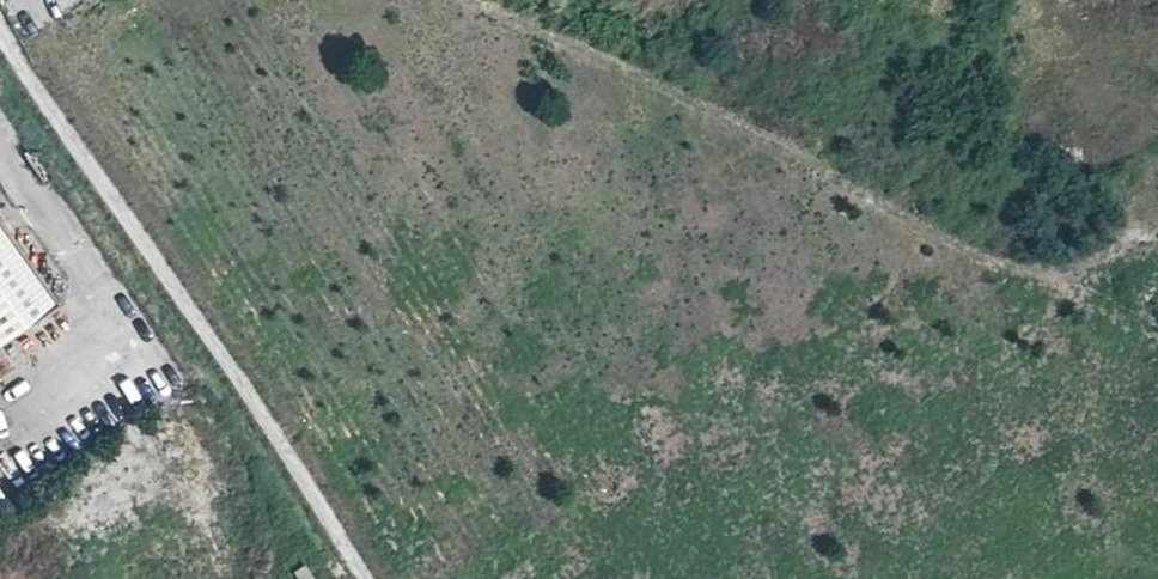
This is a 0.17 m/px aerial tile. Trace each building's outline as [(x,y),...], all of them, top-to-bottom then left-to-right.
[(58,308),(0,230),(0,350),(58,308)]
